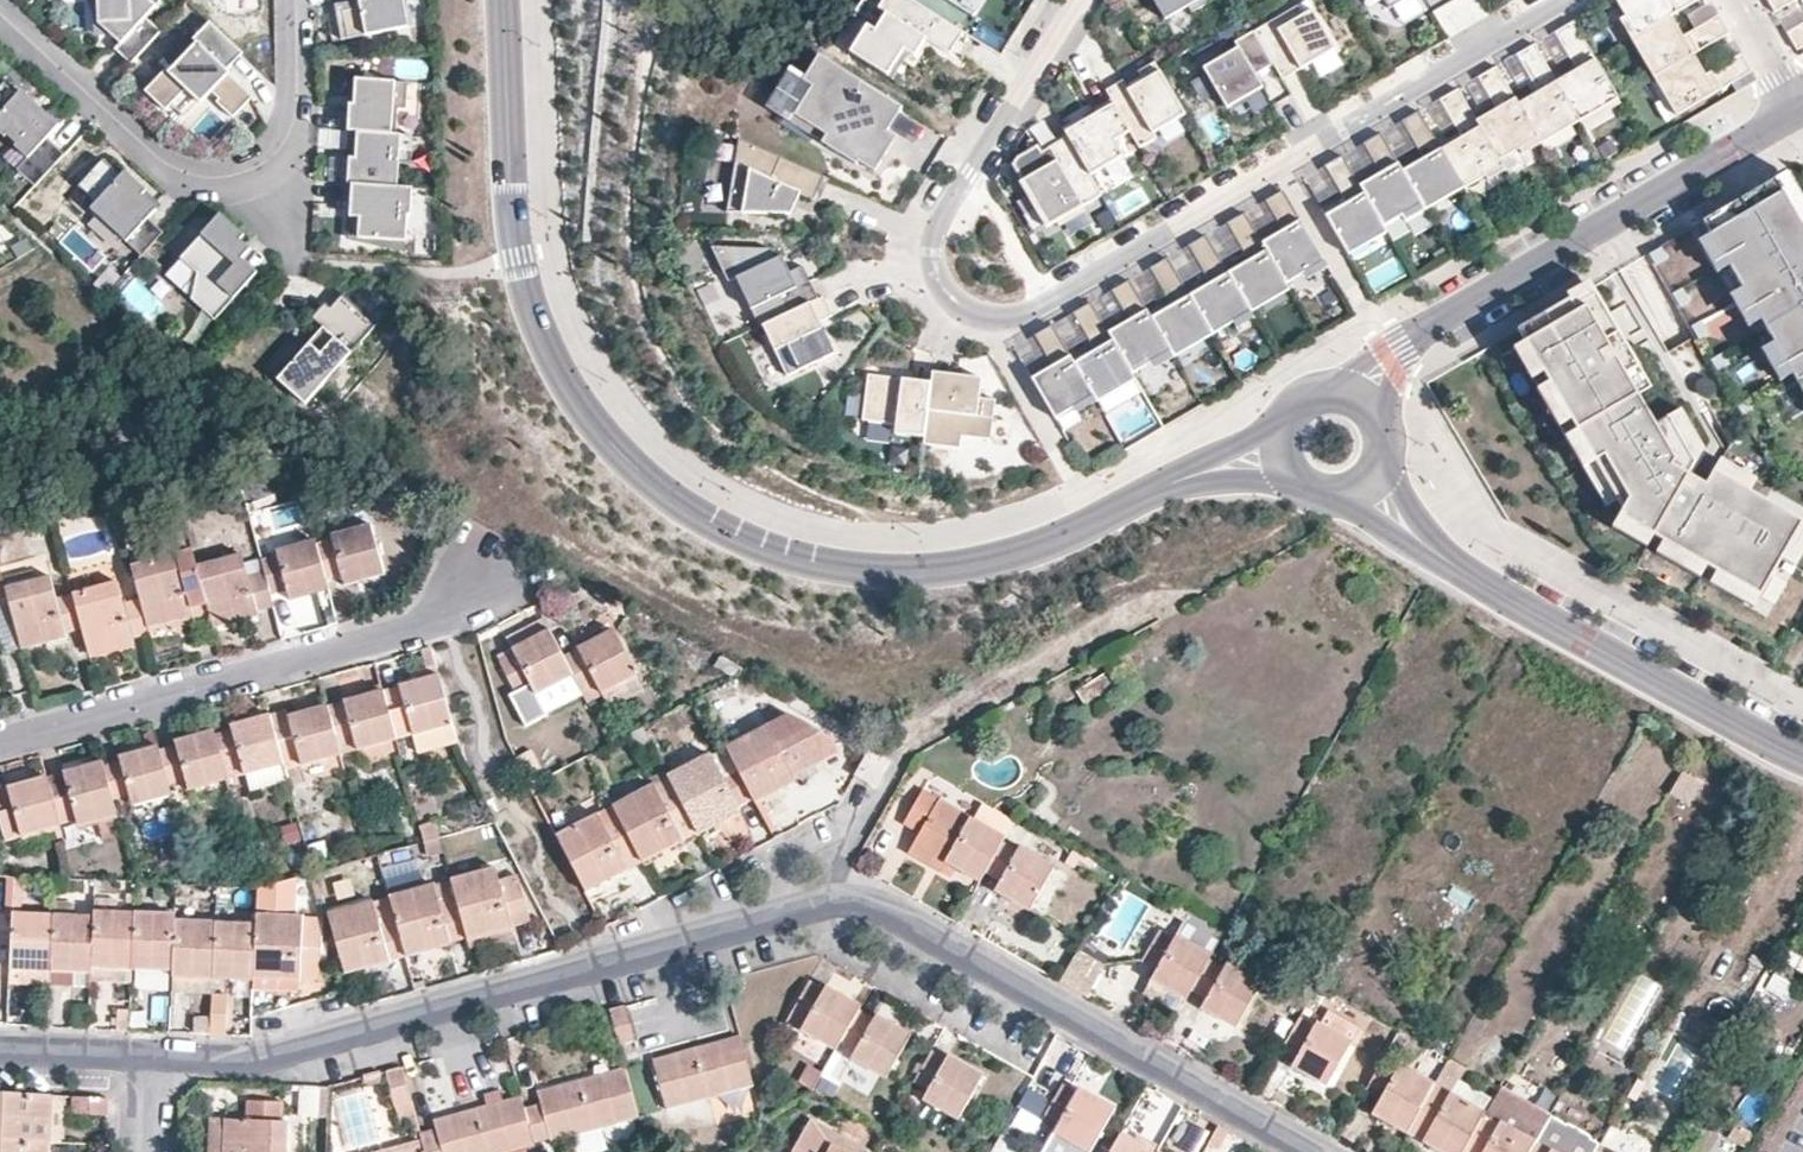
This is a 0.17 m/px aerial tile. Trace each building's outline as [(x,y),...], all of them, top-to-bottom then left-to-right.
[(146,17),(161,1),(160,0),(98,0),(99,24),(111,23),(111,35),(120,43),(115,49),(131,64),(161,32),(146,17)] [(365,6),(359,7),(341,11),(346,38),(407,28),(403,0),(364,0),(365,6)] [(963,32),(912,0),(885,0),(881,6),(888,11),(877,29),(870,24),(853,51),(888,73),(904,48),(914,54),(925,38),(949,53),(963,32)] [(1166,18),(1189,5),(1193,12),(1213,0),(1155,0),(1166,18)] [(1396,20),(1428,1),(1427,0),(1384,0),(1396,20)] [(1697,0),(1618,0),(1627,15),(1638,34),(1668,17),(1670,16),(1697,0)] [(1793,0),(1767,0),(1773,12),(1793,0)] [(1297,5),(1253,31),(1273,64),(1282,80),(1335,48),(1312,9),(1303,14),(1297,5)] [(1683,36),(1680,37),(1668,17),(1638,34),(1660,73),(1691,56),(1693,54),(1730,32),(1720,14),(1683,36)] [(1627,15),(1621,19),(1632,38),(1638,34),(1627,15)] [(1670,16),(1668,17),(1680,37),(1683,36),(1670,16)] [(1618,98),(1595,59),(1573,22),(1556,32),(1577,69),(1578,72),(1558,84),(1577,116),(1598,103),(1601,109),(1619,99),(1618,98)] [(111,35),(111,23),(99,24),(99,36),(111,35)] [(227,71),(243,54),(210,23),(193,40),(198,44),(170,73),(167,70),(146,92),(166,111),(187,90),(201,104),(212,92),(220,100),(217,102),(234,118),(253,97),(229,75),(230,74),(227,71)] [(1802,53),(1802,29),(1789,37),(1799,55),(1802,53)] [(1239,47),(1204,68),(1227,107),(1263,86),(1255,74),(1273,64),(1253,31),(1235,41),(1239,47)] [(1638,34),(1632,38),(1655,76),(1660,73),(1638,34)] [(1577,116),(1558,84),(1556,81),(1535,44),(1517,55),(1538,92),(1540,94),(1519,106),(1538,138),(1577,116)] [(893,77),(910,51),(904,48),(888,73),(893,77)] [(1722,90),(1753,71),(1742,53),(1705,75),(1703,76),(1691,56),(1660,73),(1673,94),(1667,97),(1678,115),(1722,90)] [(1693,54),(1691,56),(1703,76),(1705,75),(1693,54)] [(788,72),(766,106),(823,142),(827,134),(797,115),(830,62),(822,56),(805,83),(788,72)] [(398,57),(395,72),(424,77),(427,62),(398,57)] [(1123,78),(1105,88),(1111,98),(1129,130),(1139,146),(1156,136),(1153,131),(1185,112),(1154,60),(1138,70),(1143,79),(1128,88),(1123,78)] [(830,62),(797,115),(827,134),(823,142),(857,163),(859,161),(875,171),(888,151),(873,142),(881,129),(886,132),(903,107),(830,62)] [(1538,138),(1519,106),(1518,104),(1496,67),(1478,77),(1497,108),(1498,110),(1502,117),(1481,129),(1500,161),(1519,149),(1538,138)] [(1578,72),(1577,69),(1556,81),(1558,84),(1578,72)] [(1673,94),(1660,73),(1650,79),(1672,118),(1678,115),(1667,97),(1673,94)] [(397,132),(398,106),(406,106),(408,80),(355,77),(354,103),(350,102),(349,129),(351,130),(397,132)] [(47,138),(59,125),(22,91),(17,96),(4,84),(0,89),(0,133),(5,138),(7,136),(17,145),(15,147),(28,158),(17,170),(35,187),(64,154),(47,138)] [(1476,120),(1458,89),(1440,99),(1463,139),(1443,151),(1460,181),(1461,183),(1482,170),(1485,176),(1503,166),(1500,161),(1481,129),(1476,120)] [(1519,106),(1540,94),(1538,92),(1518,104),(1519,106)] [(1129,130),(1111,98),(1093,108),(1095,113),(1064,131),(1065,132),(1066,134),(1071,142),(1090,174),(1123,154),(1114,139),(1129,130)] [(1604,113),(1621,103),(1619,99),(1601,109),(1604,113)] [(1598,103),(1577,116),(1579,120),(1582,126),(1604,113),(1601,109),(1598,103)] [(1497,108),(1476,120),(1481,129),(1502,117),(1497,108)] [(1460,181),(1443,151),(1441,149),(1419,111),(1402,121),(1419,150),(1424,160),(1403,172),(1422,204),(1460,181)] [(1540,142),(1579,120),(1577,116),(1538,138),(1540,142)] [(881,129),(873,142),(888,151),(896,138),(886,132),(881,129)] [(411,162),(413,133),(397,132),(351,130),(349,157),(355,158),(353,181),(353,184),(397,186),(399,162),(411,162)] [(1065,132),(1039,147),(1044,157),(1053,152),(1048,144),(1066,134),(1065,132)] [(1398,163),(1381,133),(1363,143),(1382,176),(1386,183),(1365,195),(1383,226),(1422,204),(1403,172),(1398,163)] [(1017,154),(1012,163),(1037,205),(1048,224),(1056,220),(1083,204),(1101,194),(1090,174),(1071,142),(1066,134),(1048,144),(1053,152),(1044,157),(1039,147),(1037,143),(1017,154)] [(1443,151),(1463,139),(1461,137),(1441,149),(1443,151)] [(739,138),(722,209),(779,210),(789,188),(794,190),(813,198),(823,175),(739,138)] [(1521,153),(1540,142),(1538,138),(1519,149),(1521,153)] [(1403,172),(1424,160),(1419,150),(1398,163),(1403,172)] [(1361,188),(1342,156),(1325,166),(1348,206),(1327,217),(1326,218),(1345,249),(1366,236),(1369,242),(1387,232),(1383,226),(1365,195),(1361,188)] [(148,219),(157,209),(121,177),(103,160),(79,186),(97,203),(90,210),(142,256),(163,233),(148,219)] [(1488,181),(1506,170),(1503,166),(1485,176),(1488,181)] [(1464,187),(1467,193),(1488,181),(1485,176),(1482,170),(1461,183),(1464,187)] [(1786,172),(1774,179),(1802,228),(1802,201),(1786,172)] [(823,175),(813,198),(819,201),(829,178),(823,175)] [(1365,195),(1386,183),(1382,176),(1361,188),(1365,195)] [(1703,221),(1713,239),(1731,270),(1743,290),(1761,321),(1776,346),(1794,377),(1802,393),(1802,228),(1774,179),(1703,221)] [(1460,181),(1422,204),(1425,209),(1464,187),(1461,183),(1460,181)] [(343,203),(348,204),(348,203),(350,204),(348,237),(406,241),(408,215),(411,215),(413,187),(397,186),(353,184),(348,183),(344,183),(343,203)] [(789,188),(779,210),(786,210),(794,190),(789,188)] [(1268,252),(1286,283),(1304,273),(1324,261),(1283,190),(1266,200),(1283,230),(1289,240),(1268,252)] [(1083,204),(1056,220),(1060,225),(1086,210),(1083,204)] [(1387,232),(1425,209),(1422,204),(1383,226),(1387,232)] [(1037,205),(1034,206),(1045,226),(1048,224),(1037,205)] [(1245,212),(1227,223),(1249,260),(1250,262),(1229,274),(1247,306),(1286,283),(1268,252),(1262,242),(1245,212)] [(251,279),(236,265),(241,259),(251,249),(217,219),(180,258),(197,274),(191,299),(213,320),(251,279)] [(1268,252),(1289,240),(1283,230),(1262,242),(1268,252)] [(1211,284),(1190,297),(1209,328),(1230,316),(1233,322),(1251,312),(1247,306),(1229,274),(1228,272),(1206,235),(1189,245),(1210,282),(1211,284)] [(1348,254),(1369,242),(1366,236),(1345,249),(1348,254)] [(406,241),(348,237),(346,239),(405,252),(406,241)] [(32,249),(25,238),(8,248),(16,260),(32,249)] [(1731,270),(1713,239),(1698,248),(1716,278),(1731,270)] [(1656,265),(1668,258),(1661,247),(1650,255),(1656,265)] [(765,324),(818,298),(810,280),(807,281),(800,266),(789,272),(781,255),(737,277),(761,326),(765,324)] [(1173,307),(1152,319),(1170,351),(1209,328),(1190,297),(1189,294),(1168,257),(1150,268),(1172,305),(1173,307)] [(256,273),(241,259),(236,265),(251,279),(256,273)] [(1229,274),(1250,262),(1249,260),(1228,272),(1229,274)] [(1308,278),(1328,267),(1324,261),(1304,273),(1308,278)] [(807,281),(810,280),(803,265),(800,266),(807,281)] [(1129,280),(1112,290),(1129,320),(1134,329),(1114,342),(1132,373),(1150,362),(1170,351),(1152,319),(1151,317),(1129,280)] [(1190,297),(1211,284),(1210,282),(1189,294),(1190,297)] [(1251,312),(1289,289),(1286,283),(1247,306),(1251,312)] [(1593,285),(1517,329),(1524,342),(1542,372),(1549,384),(1616,500),(1621,508),(1617,516),(1652,537),(1662,542),(1760,597),(1782,558),(1802,522),(1748,492),(1711,470),(1703,484),(1688,475),(1694,462),(1667,416),(1655,424),(1637,395),(1616,359),(1630,351),(1593,285)] [(1680,307),(1690,301),(1682,288),(1672,293),(1680,307)] [(1761,321),(1743,290),(1728,299),(1746,330),(1761,321)] [(306,405),(377,324),(342,294),(331,307),(325,303),(311,319),(323,330),(317,336),(321,340),(314,348),(310,344),(278,380),(306,405)] [(833,313),(824,295),(818,298),(765,324),(773,341),(757,348),(772,380),(836,349),(821,318),(833,313)] [(1108,332),(1091,302),(1073,312),(1095,350),(1096,352),(1075,364),(1094,396),(1114,383),(1118,389),(1135,379),(1132,373),(1114,342),(1108,332)] [(1152,319),(1173,307),(1172,305),(1151,317),(1152,319)] [(1251,312),(1233,322),(1237,328),(1254,317),(1251,312)] [(1230,316),(1209,328),(1212,334),(1233,322),(1230,316)] [(1114,342),(1134,329),(1129,320),(1108,332),(1114,342)] [(1701,321),(1691,326),(1699,339),(1708,333),(1701,321)] [(1074,362),(1052,325),(1035,335),(1053,366),(1058,374),(1037,387),(1055,418),(1094,396),(1075,364),(1074,362)] [(1212,334),(1209,328),(1170,351),(1174,356),(1212,334)] [(314,348),(321,340),(317,336),(310,344),(314,348)] [(1524,342),(1512,349),(1530,379),(1542,372),(1524,342)] [(1794,377),(1776,346),(1761,355),(1779,386),(1794,377)] [(1095,350),(1074,362),(1075,364),(1096,352),(1095,350)] [(1153,368),(1174,356),(1170,351),(1150,362),(1153,368)] [(1630,351),(1616,359),(1637,395),(1651,387),(1630,351)] [(1723,352),(1711,359),(1717,370),(1729,363),(1723,352)] [(1053,366),(1032,378),(1037,387),(1058,374),(1053,366)] [(931,381),(930,386),(955,389),(956,376),(932,373),(931,381)] [(873,375),(867,420),(896,423),(925,426),(929,392),(907,389),(908,379),(873,375)] [(955,389),(930,386),(929,392),(925,426),(924,437),(923,444),(959,448),(960,437),(989,440),(994,401),(978,399),(980,378),(956,376),(955,389)] [(931,381),(908,379),(907,389),(929,392),(930,386),(931,381)] [(1094,396),(1097,402),(1118,389),(1114,383),(1094,396)] [(1549,384),(1537,390),(1604,507),(1616,500),(1549,384)] [(1747,399),(1737,404),(1745,417),(1755,412),(1747,399)] [(1679,409),(1667,416),(1694,462),(1703,449),(1679,409)] [(925,426),(896,423),(895,433),(924,437),(925,426)] [(1719,456),(1711,470),(1748,492),(1757,478),(1719,456)] [(1617,516),(1611,527),(1645,548),(1652,537),(1617,516)] [(1782,558),(1794,566),(1802,550),(1802,522),(1782,558)] [(315,547),(324,579),(342,574),(346,584),(381,574),(369,526),(331,536),(332,542),(315,547)] [(324,579),(315,547),(313,540),(275,551),(277,557),(260,561),(263,572),(269,594),(286,589),(289,599),(326,589),(324,579)] [(1662,542),(1655,554),(1753,609),(1760,597),(1662,542)] [(210,614),(197,567),(192,550),(130,567),(139,599),(147,631),(210,614)] [(240,556),(197,567),(210,614),(213,626),(256,614),(254,610),(272,604),(269,594),(263,572),(245,577),(240,556)] [(49,577),(4,589),(7,600),(20,648),(65,637),(63,632),(80,628),(71,595),(53,599),(49,577)] [(117,583),(71,595),(80,628),(88,655),(134,643),(132,638),(148,634),(147,631),(139,599),(123,603),(117,583)] [(536,694),(571,676),(563,660),(547,629),(512,648),(515,652),(500,660),(515,691),(509,694),(525,727),(548,716),(536,694)] [(580,651),(563,660),(571,676),(584,701),(601,692),(636,674),(612,630),(578,647),(580,651)] [(421,650),(429,678),(439,675),(431,647),(421,650)] [(1107,668),(1106,669),(1074,690),(1085,705),(1116,684),(1116,683),(1107,668)] [(636,674),(601,692),(609,707),(644,689),(636,674)] [(402,689),(382,694),(395,739),(412,735),(418,754),(457,743),(439,675),(429,678),(401,685),(402,689)] [(395,739),(382,694),(381,691),(343,701),(344,704),(327,709),(338,751),(355,746),(356,751),(395,739)] [(789,713),(769,701),(730,722),(728,745),(789,713)] [(327,709),(326,705),(288,716),(286,711),(269,716),(282,764),(283,768),(298,762),(299,765),(339,755),(338,751),(327,709)] [(789,713),(728,745),(725,747),(726,749),(752,798),(754,802),(795,782),(793,777),(838,752),(830,736),(789,713)] [(282,764),(269,716),(230,726),(231,731),(214,735),(223,769),(241,764),(243,775),(282,764)] [(643,726),(629,734),(635,749),(651,741),(643,726)] [(214,735),(212,731),(174,742),(176,746),(159,750),(168,785),(185,780),(188,790),(211,784),(226,779),(223,769),(214,735)] [(168,785),(159,750),(158,746),(119,757),(121,761),(102,766),(112,801),(129,796),(132,806),(171,795),(168,785)] [(711,754),(669,776),(698,831),(738,810),(736,807),(752,798),(726,749),(712,756),(711,754)] [(515,759),(529,785),(545,777),(531,751),(515,759)] [(344,774),(339,755),(299,765),(304,783),(344,774)] [(102,766),(101,762),(62,772),(63,775),(46,780),(58,825),(76,819),(78,826),(116,816),(112,801),(102,766)] [(243,775),(247,788),(285,778),(283,768),(282,764),(243,775)] [(669,776),(611,806),(640,862),(698,831),(669,776)] [(46,780),(45,777),(7,787),(8,794),(0,796),(0,827),(4,841),(59,827),(58,825),(46,780)] [(233,804),(226,779),(211,784),(217,808),(233,804)] [(804,799),(795,782),(754,802),(764,821),(804,799)] [(7,787),(0,789),(0,796),(8,794),(7,787)] [(950,865),(978,881),(984,871),(1001,842),(1004,837),(919,788),(900,821),(915,830),(904,850),(927,863),(931,855),(950,865)] [(611,806),(555,835),(585,890),(640,862),(611,806)] [(435,822),(419,826),(423,841),(439,837),(435,822)] [(439,837),(423,841),(428,857),(444,852),(439,837)] [(1001,842),(984,871),(1000,880),(994,890),(1029,910),(1053,866),(1019,847),(1017,851),(1001,842)] [(931,855),(927,863),(946,874),(950,865),(931,855)] [(343,863),(322,869),(327,887),(348,882),(343,863)] [(495,868),(451,880),(467,936),(468,939),(511,926),(529,922),(517,876),(498,880),(495,868)] [(421,870),(385,881),(390,900),(404,953),(405,956),(449,944),(448,941),(467,936),(451,880),(425,887),(421,870)] [(293,917),(295,877),(257,889),(255,915),(255,924),(252,976),(298,978),(317,979),(321,918),(293,917)] [(372,901),(327,914),(344,974),(387,962),(386,958),(404,953),(390,900),(373,904),(372,901)] [(1189,911),(1178,904),(1175,910),(1186,916),(1189,911)] [(1186,916),(1175,935),(1210,954),(1224,931),(1189,911),(1186,916)] [(134,913),(93,912),(93,917),(90,969),(131,970),(134,913)] [(53,915),(12,913),(9,969),(19,970),(50,971),(53,915)] [(174,915),(134,913),(131,970),(172,972),(174,921),(174,915)] [(93,917),(53,915),(50,971),(91,973),(90,969),(93,917)] [(214,922),(174,921),(172,972),(172,977),(211,978),(214,922)] [(255,924),(214,922),(211,978),(252,980),(252,976),(255,924)] [(514,935),(511,926),(468,939),(470,947),(514,935)] [(1191,988),(1207,959),(1210,954),(1176,935),(1173,940),(1158,932),(1142,960),(1156,968),(1150,979),(1185,998),(1191,988)] [(1207,959),(1191,988),(1205,997),(1201,1008),(1235,1027),(1260,983),(1226,964),(1224,969),(1207,959)] [(390,972),(387,962),(344,974),(347,984),(390,972)] [(49,986),(50,971),(19,970),(18,985),(49,986)] [(1775,973),(1766,987),(1785,997),(1793,983),(1775,973)] [(298,978),(252,976),(252,980),(251,990),(297,992),(298,978)] [(211,994),(211,978),(172,977),(171,992),(211,994)] [(1185,998),(1150,979),(1142,994),(1176,1014),(1185,998)] [(841,1039),(857,1009),(860,1004),(827,984),(824,990),(809,981),(786,1023),(835,1050),(841,1039)] [(211,996),(209,1034),(226,1035),(228,997),(211,996)] [(624,1006),(609,1010),(619,1045),(633,1041),(624,1006)] [(21,1007),(7,1007),(6,1027),(20,1027),(21,1007)] [(857,1009),(841,1039),(857,1048),(851,1058),(885,1078),(911,1032),(877,1014),(874,1019),(857,1009)] [(88,1029),(89,1010),(74,1010),(73,1030),(88,1029)] [(129,1033),(130,1011),(116,1011),(116,1031),(129,1033)] [(169,1034),(170,1012),(157,1012),(156,1034),(169,1034)] [(1313,1026),(1298,1017),(1281,1047),(1296,1056),(1290,1066),(1324,1085),(1350,1041),(1315,1022),(1313,1026)] [(754,1085),(740,1036),(652,1060),(658,1082),(666,1108),(666,1109),(754,1085)] [(930,1050),(913,1081),(928,1089),(923,1099),(958,1119),(983,1075),(948,1055),(945,1060),(930,1050)] [(863,1089),(870,1070),(835,1057),(828,1076),(863,1089)] [(1397,1067),(1381,1059),(1363,1089),(1379,1098),(1371,1114),(1405,1133),(1434,1083),(1398,1064),(1397,1067)] [(1449,1059),(1434,1083),(1405,1133),(1440,1151),(1461,1151),(1482,1114),(1483,1112),(1449,1093),(1464,1067),(1449,1059)] [(805,1066),(799,1084),(818,1090),(824,1072),(805,1066)] [(401,1067),(385,1071),(399,1122),(415,1117),(401,1067)] [(634,1118),(639,1116),(625,1068),(539,1091),(541,1104),(524,1110),(533,1143),(551,1138),(552,1138),(552,1139),(552,1140),(634,1118)] [(1062,1082),(1044,1114),(1059,1123),(1054,1132),(1088,1151),(1113,1106),(1080,1087),(1076,1092),(1062,1082)] [(328,1085),(318,1085),(317,1116),(327,1116),(328,1085)] [(1483,1112),(1482,1114),(1498,1123),(1499,1121),(1534,1140),(1550,1115),(1499,1087),(1483,1112)] [(483,1096),(486,1105),(458,1113),(433,1120),(434,1124),(435,1130),(419,1134),(422,1143),(424,1151),(536,1151),(533,1143),(524,1110),(520,1096),(502,1101),(501,1096),(499,1091),(483,1096)] [(0,1093),(0,1139),(49,1142),(51,1095),(0,1093)] [(63,1095),(51,1095),(49,1142),(61,1142),(63,1095)] [(107,1098),(71,1096),(70,1112),(106,1115),(107,1098)] [(224,1119),(223,1151),(285,1151),(287,1122),(282,1122),(282,1104),(247,1103),(247,1120),(224,1119)] [(1482,1114),(1461,1151),(1527,1151),(1532,1142),(1534,1140),(1499,1121),(1498,1123),(1482,1114)] [(224,1119),(210,1118),(209,1151),(223,1151),(224,1119)] [(634,1118),(602,1127),(605,1131),(607,1137),(617,1140),(628,1138),(634,1129),(634,1118)] [(832,1144),(837,1133),(811,1119),(792,1151),(845,1151),(832,1144)] [(837,1133),(832,1144),(845,1151),(856,1151),(860,1146),(837,1133)] [(1118,1133),(1107,1151),(1151,1151),(1118,1133)] [(0,1139),(0,1151),(48,1151),(49,1142),(0,1139)] [(1236,1139),(1229,1151),(1246,1151),(1250,1146),(1236,1139)] [(1532,1142),(1527,1151),(1554,1151),(1550,1149),(1549,1151),(1532,1142)] [(422,1143),(389,1151),(424,1151),(422,1143)] [(994,1151),(1018,1151),(998,1143),(994,1151)]
